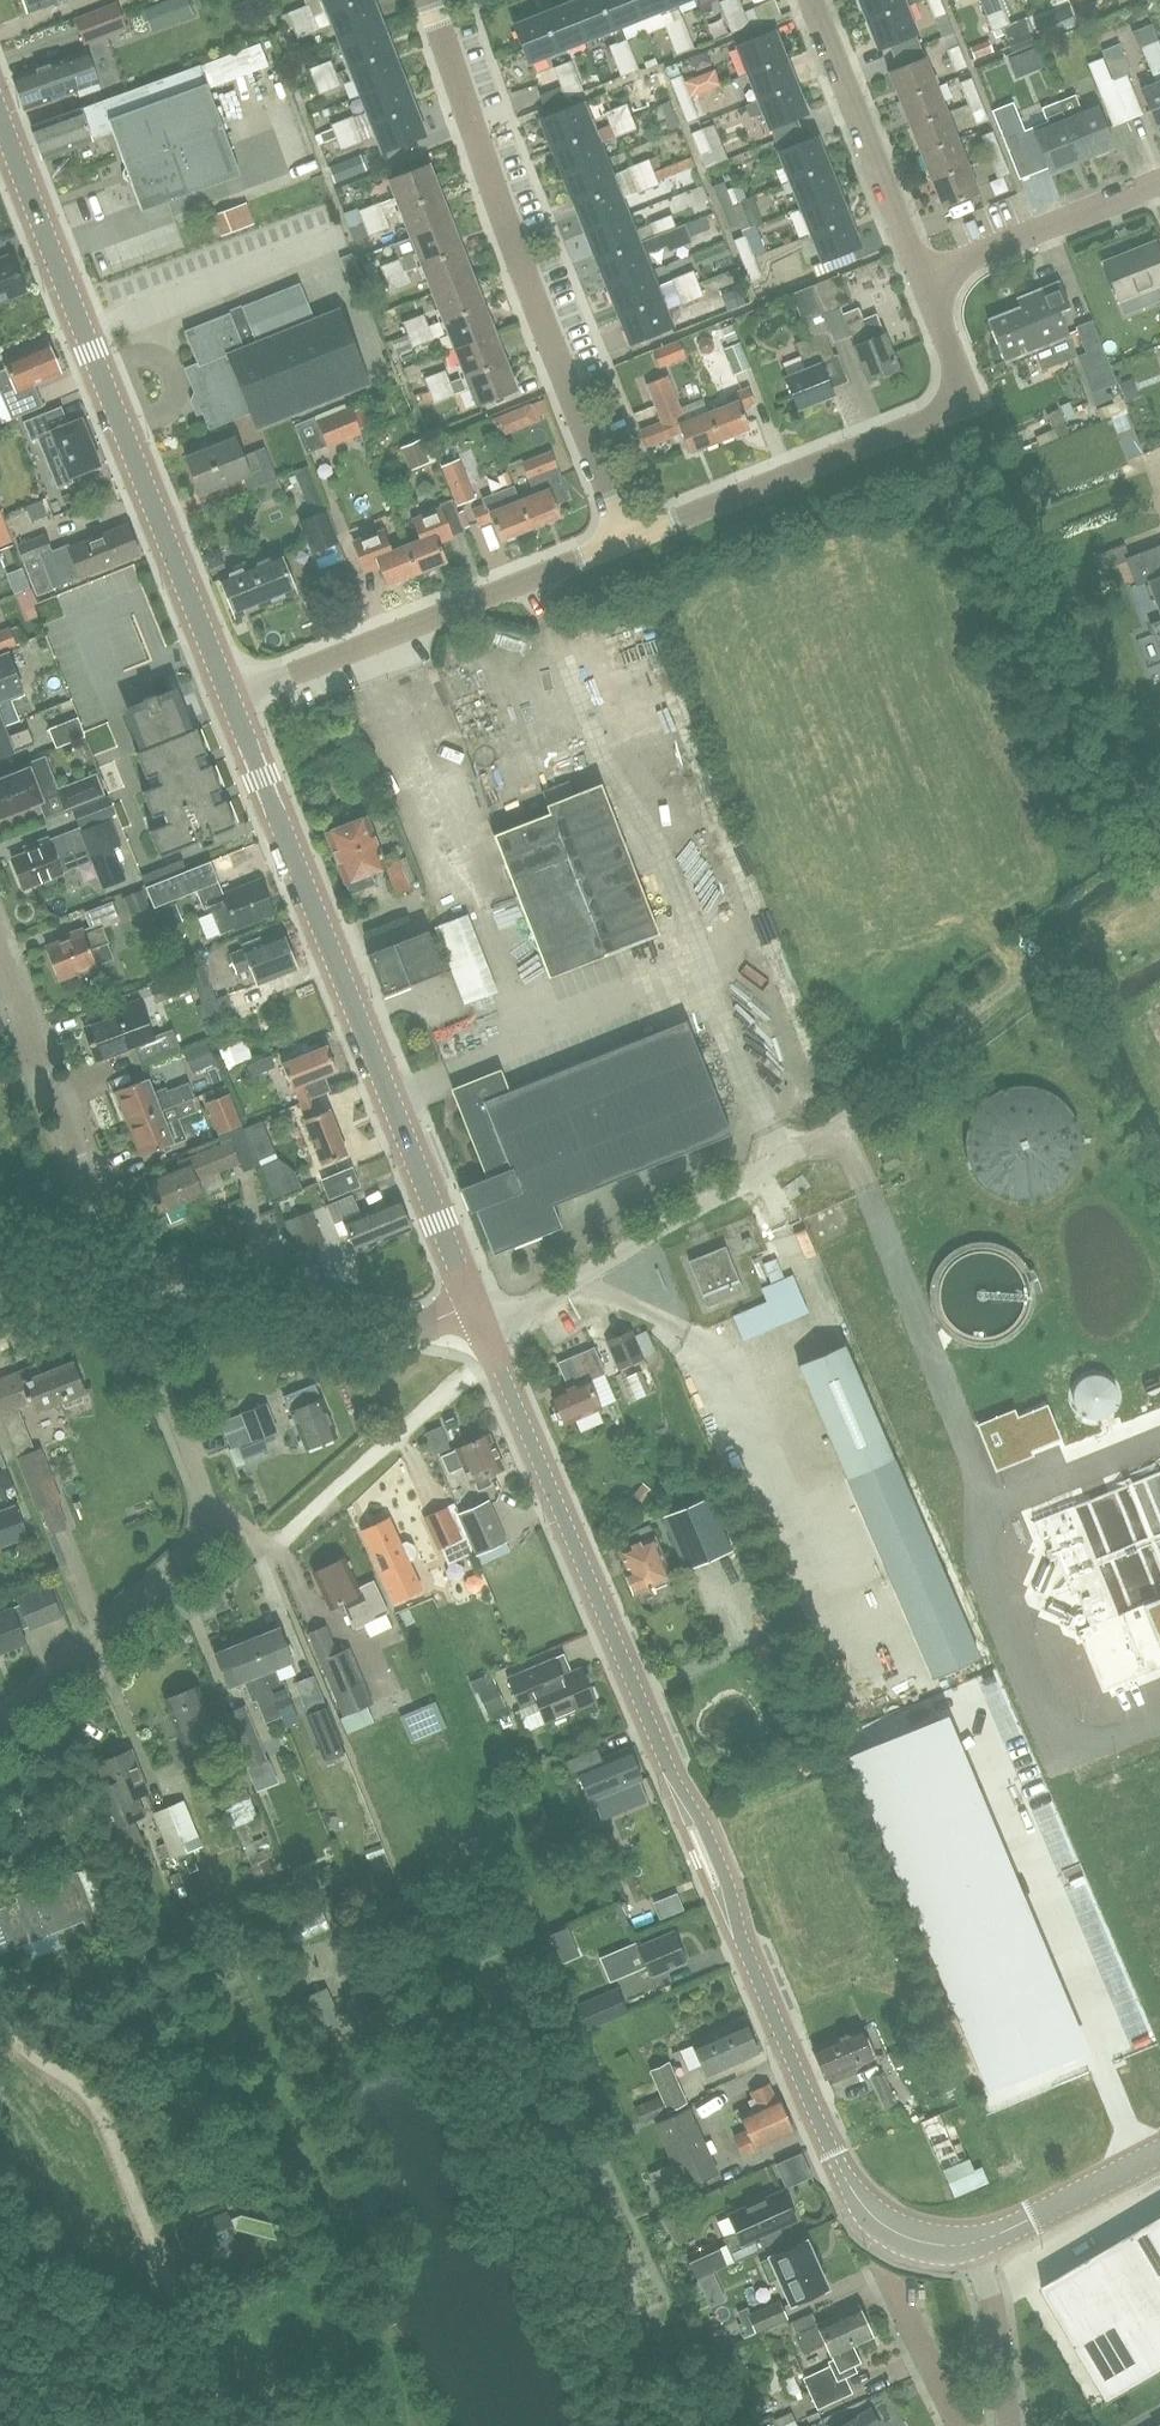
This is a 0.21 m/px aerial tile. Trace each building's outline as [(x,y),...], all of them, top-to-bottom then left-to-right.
[(29,14),(65,0),(24,0),(29,14)] [(150,30),(192,14),(187,0),(165,0),(142,9),(150,30)] [(329,12),(360,0),(325,0),(329,12)] [(372,0),(360,0),(329,12),(340,40),(381,24),(372,0)] [(601,0),(579,0),(568,4),(583,40),(612,29),(601,0)] [(612,29),(617,42),(626,38),(621,26),(625,24),(640,18),(632,0),(601,0),(612,29)] [(667,8),(664,0),(632,0),(640,18),(667,8)] [(742,10),(739,0),(723,0),(718,2),(725,17),(742,10)] [(743,12),(749,25),(750,27),(780,15),(779,12),(775,0),(772,0),(765,3),(743,12)] [(868,20),(905,5),(917,0),(861,0),(868,20)] [(933,19),(945,14),(940,0),(926,0),(933,19)] [(980,0),(985,16),(1003,8),(1000,0),(981,0),(980,0)] [(309,6),(308,4),(287,13),(292,26),(325,14),(320,2),(309,6)] [(557,51),(583,40),(568,4),(542,14),(557,51)] [(905,5),(868,20),(880,48),(916,34),(905,5)] [(79,22),(87,44),(128,29),(120,8),(79,22)] [(1003,8),(985,16),(992,32),(993,31),(1001,28),(1002,28),(1010,25),(1003,8)] [(742,10),(725,17),(731,33),(740,29),(749,25),(743,12),(742,10)] [(325,14),(292,26),(297,39),(319,31),(318,29),(329,24),(325,14)] [(530,61),(557,51),(542,14),(516,25),(530,61)] [(672,20),(663,24),(669,39),(687,32),(681,16),(672,20)] [(1136,28),(1144,47),(1142,48),(1157,85),(1142,91),(1157,130),(1159,128),(1159,44),(1159,41),(1158,41),(1151,23),(1136,28)] [(392,52),(381,24),(340,40),(351,68),(392,52)] [(749,74),(786,59),(775,31),(738,46),(749,74)] [(687,32),(669,39),(676,55),(684,51),(694,48),(687,32)] [(617,42),(608,45),(614,61),(632,53),(626,38),(617,42)] [(993,52),(988,40),(970,48),(975,59),(993,52)] [(272,46),(212,67),(220,91),(281,70),(272,46)] [(958,46),(946,50),(955,72),(966,67),(958,46)] [(403,79),(392,52),(351,68),(361,95),(403,79)] [(88,53),(70,59),(14,78),(26,109),(79,91),(81,97),(101,90),(88,53)] [(632,53),(614,61),(620,77),(629,73),(639,70),(632,53)] [(926,57),(889,72),(900,100),(937,85),(926,57)] [(796,85),(786,59),(749,74),(760,99),(760,100),(796,85)] [(330,60),(308,68),(314,82),(336,73),(330,60)] [(571,60),(553,67),(559,83),(577,75),(571,60)] [(82,109),(33,128),(45,159),(93,140),(90,131),(110,124),(143,211),(168,201),(240,174),(199,65),(82,110),(82,109)] [(336,73),(314,82),(319,95),(341,86),(340,85),(350,80),(346,69),(336,73)] [(1128,120),(1142,114),(1126,74),(1112,79),(1128,120)] [(577,75),(559,83),(565,98),(583,91),(577,75)] [(681,75),(669,80),(678,102),(690,97),(681,75)] [(971,78),(959,82),(965,98),(961,99),(958,106),(959,107),(967,104),(979,99),(971,78)] [(414,107),(403,79),(361,95),(368,111),(352,117),(352,116),(330,124),(335,137),(414,107)] [(1128,120),(1112,79),(1096,86),(1112,126),(1128,120)] [(749,118),(764,111),(771,127),(807,112),(796,85),(760,100),(760,99),(744,105),(749,118)] [(900,100),(911,126),(947,112),(937,85),(900,100)] [(1065,115),(1082,159),(1113,147),(1098,108),(1083,114),(1080,109),(1081,109),(1075,95),(1058,102),(1063,116),(1065,115)] [(690,97),(678,102),(686,123),(699,118),(690,97)] [(967,104),(976,126),(988,121),(979,99),(967,104)] [(992,110),(1009,152),(1030,144),(1024,130),(1013,102),(992,110)] [(1046,121),(1033,126),(1051,172),(1082,159),(1065,115),(1063,116),(1058,102),(1041,108),(1046,121)] [(543,119),(554,148),(595,132),(583,103),(543,119)] [(598,130),(631,117),(626,103),(604,112),(605,113),(593,118),(598,130)] [(362,140),(377,134),(383,152),(425,136),(414,107),(335,137),(340,150),(362,142),(362,140)] [(911,126),(921,153),(958,138),(947,112),(911,126)] [(602,142),(615,137),(615,138),(636,129),(631,117),(598,130),(602,142)] [(703,128),(690,133),(699,155),(711,151),(703,128)] [(554,148),(565,175),(606,159),(595,132),(554,148)] [(989,157),(1000,152),(992,132),(980,136),(989,157)] [(829,165),(818,138),(781,153),(792,180),(829,165)] [(921,153),(932,180),(969,165),(958,138),(921,153)] [(1000,152),(989,157),(997,179),(1009,174),(1000,152)] [(366,170),(360,154),(329,167),(335,183),(366,170)] [(565,175),(576,203),(617,187),(606,159),(565,175)] [(654,172),(648,159),(626,167),(632,181),(654,172)] [(672,180),(702,175),(700,163),(670,169),(672,180)] [(389,180),(401,209),(441,193),(429,165),(389,180)] [(839,191),(829,165),(792,180),(803,206),(839,191)] [(969,165),(932,180),(943,207),(979,193),(969,165)] [(654,172),(632,181),(637,193),(659,185),(654,172)] [(724,182),(712,186),(721,209),(733,204),(724,182)] [(576,203),(587,231),(628,215),(617,187),(576,203)] [(839,191),(803,206),(814,233),(850,218),(839,191)] [(411,237),(452,221),(441,193),(401,209),(411,237)] [(378,204),(357,212),(362,224),(383,216),(378,204)] [(733,204),(721,209),(729,229),(741,225),(733,204)] [(236,212),(218,217),(223,234),(241,229),(236,212)] [(654,236),(676,228),(671,214),(649,223),(654,236)] [(587,231),(598,259),(639,242),(628,215),(587,231)] [(598,259),(609,286),(650,270),(644,254),(659,248),(659,249),(666,246),(668,251),(692,241),(690,237),(710,229),(705,215),(676,228),(654,236),(639,242),(598,259)] [(387,228),(383,216),(362,224),(367,236),(387,228)] [(861,245),(850,218),(814,233),(825,260),(861,245)] [(452,221),(411,237),(422,265),(463,249),(452,221)] [(745,235),(733,240),(742,262),(754,257),(745,235)] [(1159,302),(1159,290),(1158,284),(1159,283),(1159,250),(1157,242),(1106,263),(1121,298),(1117,300),(1123,316),(1159,302)] [(474,277),(463,249),(422,265),(433,293),(474,277)] [(24,291),(10,256),(0,260),(0,300),(24,291)] [(401,257),(379,266),(385,280),(407,271),(401,257)] [(754,257),(742,262),(750,283),(762,278),(754,257)] [(609,286),(621,314),(661,298),(650,270),(609,286)] [(664,297),(698,283),(693,270),(671,279),(672,280),(659,285),(664,297)] [(407,271),(385,280),(390,292),(411,283),(407,271)] [(811,286),(822,315),(853,302),(841,274),(811,286)] [(485,305),(474,277),(433,293),(444,321),(485,305)] [(698,283),(664,297),(669,308),(681,304),(682,305),(703,296),(702,294),(698,283)] [(1021,307),(990,320),(1007,362),(1071,335),(1062,311),(1071,307),(1061,283),(1018,300),(1021,307)] [(313,320),(299,284),(243,307),(243,308),(230,313),(229,312),(184,330),(198,365),(191,368),(201,393),(204,391),(211,408),(202,412),(209,429),(251,412),(258,428),(260,427),(360,387),(362,387),(346,347),(352,345),(354,345),(340,309),(338,309),(338,310),(313,320)] [(829,333),(822,315),(811,286),(791,294),(802,322),(799,323),(805,339),(796,343),(806,369),(785,377),(798,409),(833,395),(820,364),(834,358),(825,334),(829,333)] [(661,298),(621,314),(632,343),(672,326),(661,298)] [(496,333),(485,305),(444,321),(455,349),(496,333)] [(856,345),(854,345),(868,381),(898,369),(884,334),(872,339),(859,307),(844,313),(856,345)] [(423,313),(401,322),(407,336),(428,327),(423,313)] [(1118,384),(1093,321),(1077,328),(1088,354),(1079,357),(1094,394),(1118,384)] [(428,327),(407,336),(411,348),(433,339),(433,338),(443,334),(439,323),(428,327)] [(727,343),(737,339),(732,325),(721,329),(727,343)] [(496,333),(455,349),(466,377),(507,361),(496,333)] [(6,367),(0,370),(0,395),(11,419),(43,405),(34,384),(60,373),(59,369),(60,364),(58,357),(53,355),(47,341),(3,360),(6,367)] [(680,342),(653,352),(660,368),(686,357),(680,342)] [(724,349),(734,375),(751,368),(740,342),(724,349)] [(454,394),(471,388),(478,406),(518,390),(507,361),(466,377),(450,383),(428,392),(433,404),(455,395),(454,394)] [(423,377),(428,392),(450,383),(444,369),(423,377)] [(668,376),(647,384),(661,420),(668,438),(682,432),(690,453),(721,441),(710,414),(687,423),(683,414),(668,376)] [(730,396),(733,404),(710,414),(721,441),(750,429),(742,410),(756,404),(750,388),(730,396)] [(327,448),(361,434),(349,403),(294,425),(306,454),(327,446),(327,448)] [(61,406),(23,422),(31,441),(53,432),(66,464),(50,471),(57,488),(73,482),(71,478),(102,466),(82,417),(67,423),(61,406)] [(244,478),(250,491),(279,479),(266,448),(243,457),(236,439),(187,459),(202,495),(244,478)] [(419,440),(400,448),(409,471),(429,463),(419,440)] [(529,480),(558,468),(551,452),(523,464),(529,480)] [(535,496),(520,501),(531,529),(561,517),(556,504),(570,499),(558,468),(529,480),(535,496)] [(472,498),(461,469),(446,475),(457,504),(472,498)] [(501,541),(531,529),(520,501),(514,485),(481,498),(484,507),(474,511),(477,519),(480,526),(493,521),(501,541)] [(301,492),(309,510),(325,504),(318,486),(301,492)] [(448,562),(440,543),(453,537),(442,510),(414,521),(421,540),(407,546),(418,574),(448,562)] [(314,553),(340,542),(327,511),(301,522),(314,553)] [(0,512),(0,546),(12,541),(0,512)] [(81,578),(80,576),(138,553),(126,524),(68,547),(71,554),(55,562),(46,566),(42,556),(52,552),(45,533),(17,545),(37,596),(64,585),(81,578)] [(389,587),(418,574),(407,546),(392,553),(384,533),(356,545),(367,572),(380,566),(389,587)] [(1130,559),(1129,556),(1124,544),(1096,555),(1101,569),(1102,570),(1126,561),(1130,559)] [(297,594),(281,553),(253,565),(270,605),(297,594)] [(270,605),(253,565),(221,578),(238,618),(270,605)] [(1149,580),(1159,610),(1159,576),(1149,580)] [(0,630),(0,650),(16,644),(8,626),(0,630)] [(0,655),(0,727),(3,726),(20,719),(11,696),(24,691),(22,687),(25,685),(12,651),(0,655)] [(159,856),(199,840),(202,847),(214,842),(211,835),(235,825),(196,728),(186,732),(172,696),(158,701),(155,694),(142,699),(145,706),(131,711),(145,747),(135,751),(150,788),(142,791),(156,827),(149,830),(159,856)] [(85,737),(78,717),(49,728),(56,747),(85,737)] [(0,727),(0,756),(34,743),(28,727),(7,736),(3,726),(0,727)] [(7,777),(0,780),(0,814),(41,798),(36,785),(53,778),(45,757),(5,772),(7,777)] [(97,774),(58,789),(65,808),(104,793),(97,774)] [(550,813),(494,835),(549,977),(660,935),(602,784),(547,805),(550,813)] [(72,809),(79,828),(116,814),(108,795),(72,809)] [(383,857),(379,847),(367,817),(327,833),(351,893),(375,884),(371,873),(386,867),(398,895),(411,889),(396,852),(383,857)] [(111,818),(103,821),(103,822),(50,843),(49,838),(36,843),(38,848),(12,858),(24,887),(43,880),(45,885),(57,880),(55,875),(94,860),(105,887),(125,879),(113,849),(122,845),(111,818)] [(147,885),(155,905),(197,889),(204,908),(207,907),(209,912),(212,910),(221,932),(235,926),(235,927),(273,912),(261,879),(224,894),(218,880),(205,885),(198,865),(147,885)] [(150,908),(142,890),(124,897),(131,916),(150,908)] [(97,965),(91,949),(110,941),(104,926),(119,920),(112,902),(85,912),(92,930),(84,933),(83,928),(63,936),(65,941),(46,948),(58,977),(76,969),(78,973),(97,965)] [(183,922),(175,903),(158,909),(165,929),(183,922)] [(465,917),(436,927),(466,1004),(494,993),(465,917)] [(429,931),(368,955),(384,995),(445,971),(429,931)] [(251,968),(257,983),(295,969),(281,933),(261,941),(260,938),(242,945),(243,947),(230,953),(238,973),(251,968)] [(190,991),(196,989),(202,1003),(197,1005),(203,1021),(232,1010),(227,994),(215,998),(210,984),(211,984),(203,964),(188,969),(182,972),(190,991)] [(182,975),(172,979),(172,978),(149,986),(156,1003),(178,995),(188,991),(182,975)] [(85,1027),(97,1059),(134,1045),(141,1063),(181,1048),(173,1028),(154,1036),(140,999),(94,1017),(97,1023),(85,1027)] [(504,1077),(457,1096),(489,1177),(461,1188),(471,1213),(477,1210),(495,1255),(564,1227),(555,1205),(733,1134),(688,1021),(509,1091),(504,1077)] [(214,1064),(205,1041),(183,1051),(192,1074),(214,1064)] [(294,1087),(300,1102),(313,1097),(330,1090),(324,1076),(336,1071),(326,1045),(281,1063),(291,1088),(294,1087)] [(270,1056),(247,1065),(252,1077),(275,1067),(270,1056)] [(166,1088),(155,1093),(149,1078),(118,1090),(130,1122),(176,1103),(177,1104),(194,1097),(189,1083),(168,1092),(166,1088)] [(967,1133),(966,1144),(968,1155),(971,1166),(980,1180),(990,1189),(999,1194),(1011,1198),(1029,1199),(1039,1197),(1049,1193),(1055,1189),(1061,1185),(1066,1180),(1072,1171),(1077,1161),(1080,1151),(1080,1144),(1080,1137),(1079,1130),(1077,1123),(1074,1116),(1068,1107),(1061,1099),(1055,1095),(1049,1091),(1039,1087),(1032,1086),(1022,1085),(1011,1087),(1004,1089),(998,1091),(991,1095),(986,1099),(981,1105),(976,1110),(973,1116),(969,1126),(967,1133)] [(206,1103),(218,1134),(242,1125),(230,1093),(206,1103)] [(313,1097),(300,1102),(307,1119),(304,1120),(322,1164),(346,1154),(329,1110),(320,1113),(313,1097)] [(181,1116),(177,1104),(176,1103),(130,1122),(142,1154),(186,1137),(178,1117),(181,1116)] [(182,1169),(148,1182),(160,1211),(165,1209),(171,1224),(199,1212),(193,1198),(202,1194),(196,1180),(219,1171),(240,1163),(230,1140),(221,1144),(179,1161),(182,1169)] [(897,1156),(881,1163),(886,1175),(903,1168),(897,1156)] [(368,1168),(375,1194),(404,1186),(396,1160),(368,1168)] [(322,1179),(330,1197),(359,1185),(352,1167),(322,1179)] [(343,1219),(356,1251),(410,1230),(398,1198),(343,1219)] [(326,1247),(312,1210),(283,1221),(298,1258),(326,1247)] [(750,1236),(741,1239),(745,1248),(753,1244),(750,1236)] [(708,1306),(743,1291),(725,1247),(690,1261),(708,1306)] [(800,1280),(778,1290),(783,1301),(805,1292),(800,1280)] [(657,1331),(646,1336),(657,1360),(668,1355),(657,1331)] [(642,1358),(631,1332),(608,1342),(619,1368),(642,1358)] [(845,1345),(798,1365),(846,1475),(933,1677),(980,1656),(845,1345)] [(568,1386),(552,1394),(558,1408),(554,1412),(558,1420),(563,1420),(565,1424),(600,1409),(599,1407),(588,1381),(605,1374),(606,1373),(595,1347),(577,1355),(577,1356),(567,1360),(559,1364),(568,1386)] [(39,1508),(60,1500),(40,1448),(35,1450),(18,1406),(31,1401),(34,1409),(60,1399),(66,1415),(93,1412),(91,1388),(84,1388),(73,1361),(44,1372),(37,1364),(0,1378),(0,1408),(39,1508)] [(650,1373),(638,1376),(644,1402),(656,1399),(650,1373)] [(314,1384),(283,1396),(290,1412),(291,1412),(305,1446),(304,1447),(305,1448),(338,1435),(337,1434),(323,1398),(320,1399),(314,1384)] [(1060,1434),(1047,1402),(1017,1414),(1014,1407),(978,1422),(997,1466),(1032,1451),(1030,1446),(1060,1434)] [(253,1439),(239,1445),(244,1458),(268,1449),(266,1443),(277,1438),(274,1431),(278,1429),(267,1403),(242,1412),(253,1439)] [(456,1449),(441,1455),(448,1473),(464,1466),(470,1482),(473,1481),(489,1474),(504,1468),(490,1434),(456,1449)] [(684,1563),(697,1558),(728,1545),(708,1497),(664,1516),(674,1540),(684,1563)] [(506,1541),(489,1502),(460,1514),(477,1554),(506,1541)] [(448,1507),(426,1517),(440,1548),(462,1538),(461,1536),(466,1534),(467,1534),(454,1503),(447,1505),(448,1507)] [(16,1504),(0,1510),(0,1548),(28,1537),(16,1504)] [(1077,1630),(1102,1691),(1159,1668),(1159,1596),(1117,1613),(1073,1504),(1033,1520),(1040,1538),(1046,1535),(1070,1594),(1076,1592),(1089,1625),(1077,1630)] [(406,1540),(400,1543),(389,1519),(363,1530),(395,1601),(421,1589),(409,1561),(414,1559),(417,1551),(415,1545),(406,1540)] [(655,1588),(666,1583),(665,1580),(671,1577),(650,1526),(636,1532),(640,1542),(620,1551),(628,1571),(624,1573),(633,1593),(654,1585),(655,1588)] [(330,1608),(342,1602),(354,1628),(390,1612),(375,1579),(359,1587),(346,1558),(315,1572),(330,1608)] [(16,1597),(21,1608),(14,1610),(13,1609),(0,1614),(0,1653),(27,1642),(21,1628),(28,1625),(30,1631),(63,1617),(49,1584),(16,1597)] [(383,1642),(406,1631),(398,1615),(375,1626),(383,1642)] [(294,1660),(281,1627),(252,1639),(282,1715),(295,1710),(284,1681),(281,1683),(275,1667),(294,1660)] [(282,1715),(252,1639),(247,1641),(243,1637),(235,1640),(235,1645),(224,1649),(225,1651),(218,1653),(230,1686),(247,1679),(255,1699),(259,1697),(268,1720),(282,1715)] [(322,1660),(345,1714),(373,1702),(350,1648),(322,1660)] [(509,1677),(521,1707),(537,1700),(547,1723),(596,1702),(581,1667),(563,1675),(555,1657),(509,1677)] [(216,1727),(200,1686),(166,1699),(191,1764),(211,1756),(202,1733),(216,1727)] [(411,1742),(413,1741),(446,1728),(435,1700),(400,1715),(411,1742)] [(247,1765),(267,1758),(245,1704),(225,1712),(247,1765)] [(324,1760),(342,1752),(346,1751),(328,1705),(305,1714),(324,1760)] [(359,1735),(387,1726),(382,1711),(354,1721),(359,1735)] [(1082,2052),(942,1719),(854,1756),(993,2089),(1082,2052)] [(642,1779),(629,1747),(601,1758),(594,1741),(562,1754),(572,1778),(582,1774),(592,1800),(642,1779)] [(109,1783),(94,1788),(110,1828),(146,1815),(139,1795),(149,1791),(133,1749),(100,1762),(109,1783)] [(161,1833),(154,1836),(163,1859),(174,1854),(175,1853),(188,1848),(200,1843),(184,1804),(158,1814),(154,1816),(161,1833)] [(239,1812),(246,1834),(271,1827),(264,1805),(239,1812)] [(30,1901),(26,1890),(16,1894),(19,1901),(0,1908),(0,1921),(1,1921),(12,1950),(18,1947),(19,1949),(21,1948),(20,1946),(22,1945),(22,1944),(84,1920),(89,1933),(102,1928),(79,1871),(60,1878),(64,1887),(30,1901)] [(687,1960),(675,1931),(641,1945),(640,1943),(619,1952),(628,1973),(647,1964),(651,1975),(687,1960)] [(326,1987),(302,1997),(319,2034),(343,2024),(326,1987)] [(588,2029),(628,2012),(617,1987),(577,2003),(588,2029)] [(759,2053),(744,2021),(693,2044),(708,2076),(759,2053)] [(855,2067),(872,2060),(871,2057),(876,2055),(871,2045),(867,2047),(859,2029),(814,2049),(827,2079),(828,2079),(831,2084),(848,2077),(847,2074),(856,2070),(855,2067)] [(909,2043),(887,2053),(894,2068),(916,2058),(909,2043)] [(687,2102),(669,2061),(649,2070),(660,2095),(634,2107),(642,2123),(667,2112),(667,2111),(687,2102)] [(882,2072),(870,2077),(884,2108),(897,2102),(882,2072)] [(770,2083),(752,2091),(754,2097),(749,2100),(752,2107),(740,2112),(748,2130),(735,2136),(743,2155),(794,2133),(777,2095),(775,2096),(770,2083)] [(657,2122),(685,2185),(716,2171),(687,2108),(657,2122)] [(940,2113),(920,2122),(940,2171),(969,2159),(953,2123),(946,2126),(940,2113)] [(954,2171),(966,2200),(997,2187),(985,2158),(954,2171)] [(782,2190),(730,2214),(737,2231),(724,2237),(734,2261),(763,2249),(757,2236),(795,2219),(789,2205),(789,2199),(784,2194),(782,2190)] [(235,2234),(226,2212),(187,2228),(195,2250),(235,2234)] [(1040,2287),(1108,2401),(1109,2403),(1159,2373),(1159,2216),(1040,2287)] [(793,2302),(825,2288),(805,2242),(772,2256),(772,2257),(761,2262),(769,2280),(780,2275),(793,2302)] [(719,2247),(690,2260),(698,2278),(698,2277),(714,2270),(726,2265),(719,2247)] [(755,2332),(787,2318),(779,2300),(747,2314),(755,2332)] [(805,2353),(827,2343),(837,2364),(805,2380),(818,2408),(851,2392),(841,2371),(861,2362),(853,2345),(873,2336),(858,2305),(818,2325),(812,2312),(790,2322),(797,2336),(805,2353)] [(872,2409),(856,2419),(855,2417),(841,2425),(882,2425),(872,2409)]
